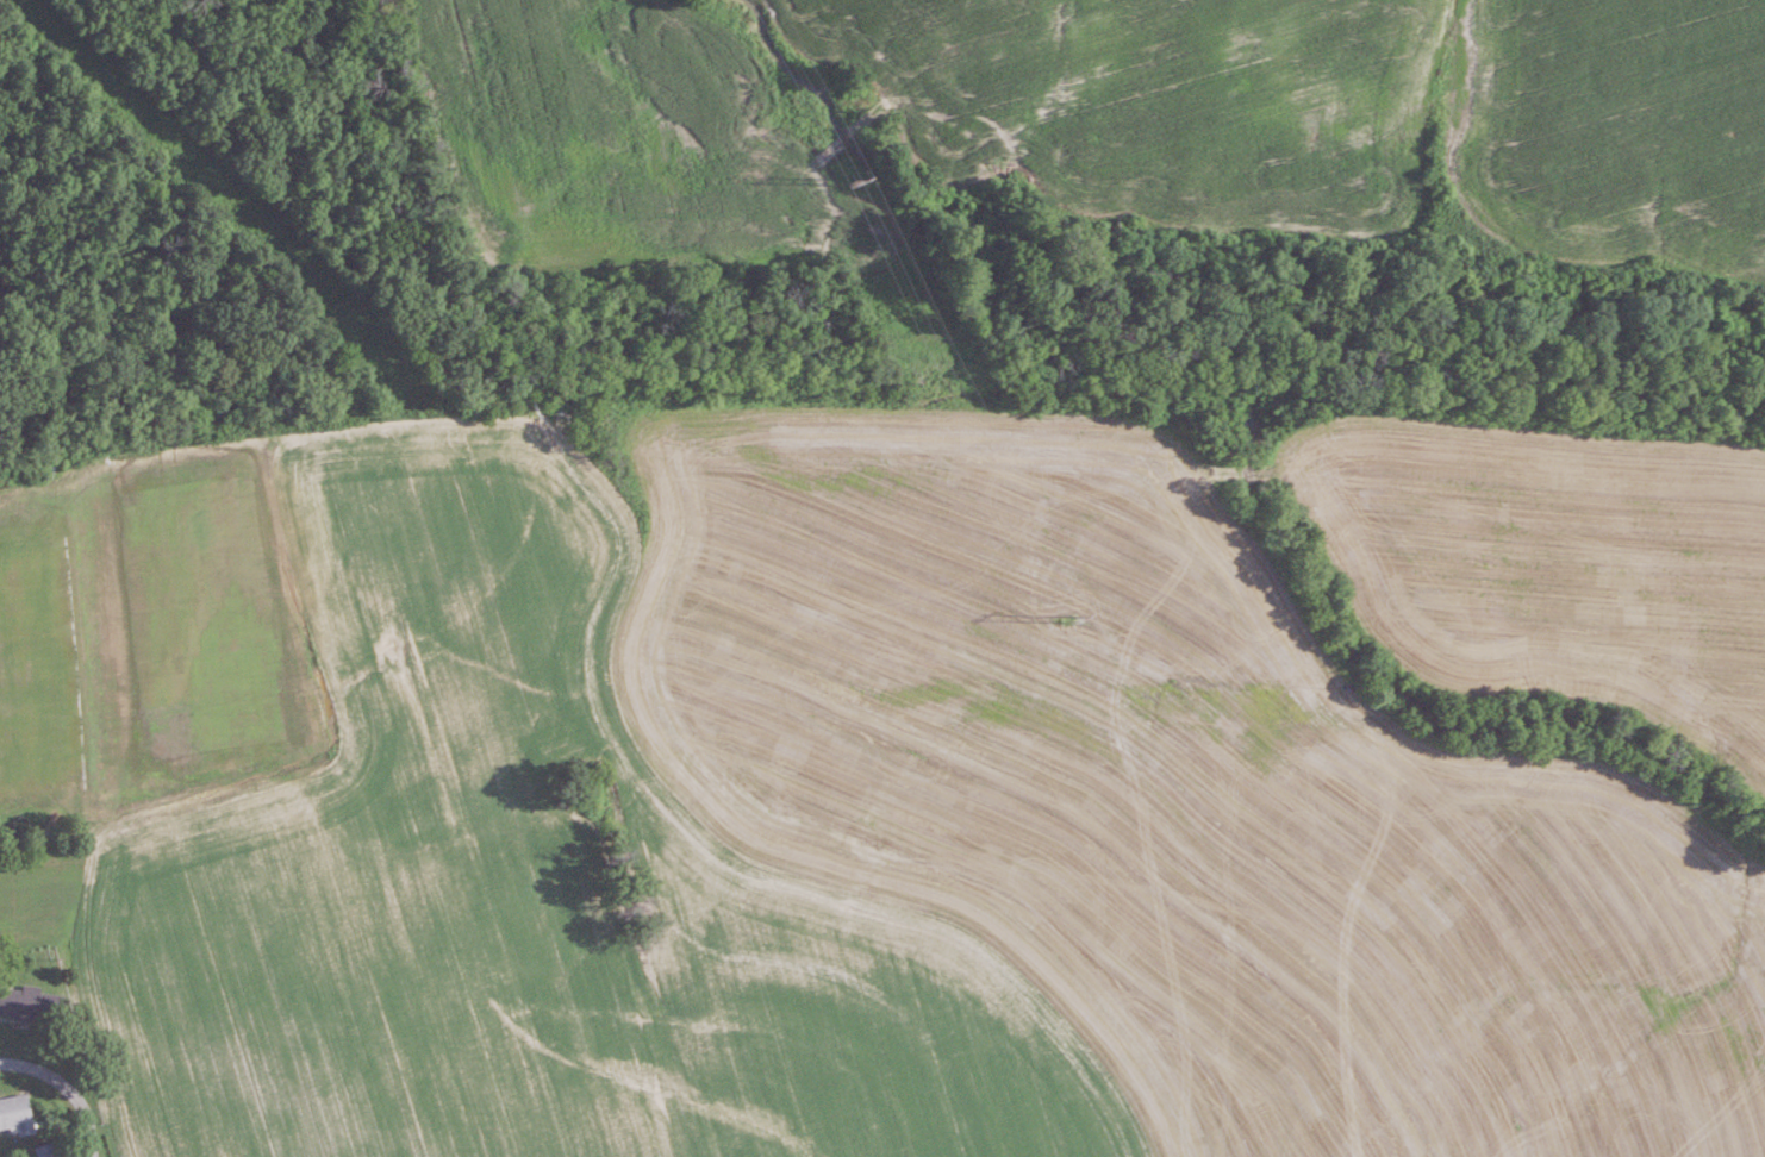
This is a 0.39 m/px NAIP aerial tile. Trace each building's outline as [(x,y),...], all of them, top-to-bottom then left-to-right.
[(60,1024),(63,993),(0,987),(0,1017),(60,1024)] [(14,1128),(16,1135),(32,1132),(26,1096),(0,1100),(0,1130),(14,1128)] [(62,1140),(34,1147),(37,1156),(67,1156),(62,1140)]
